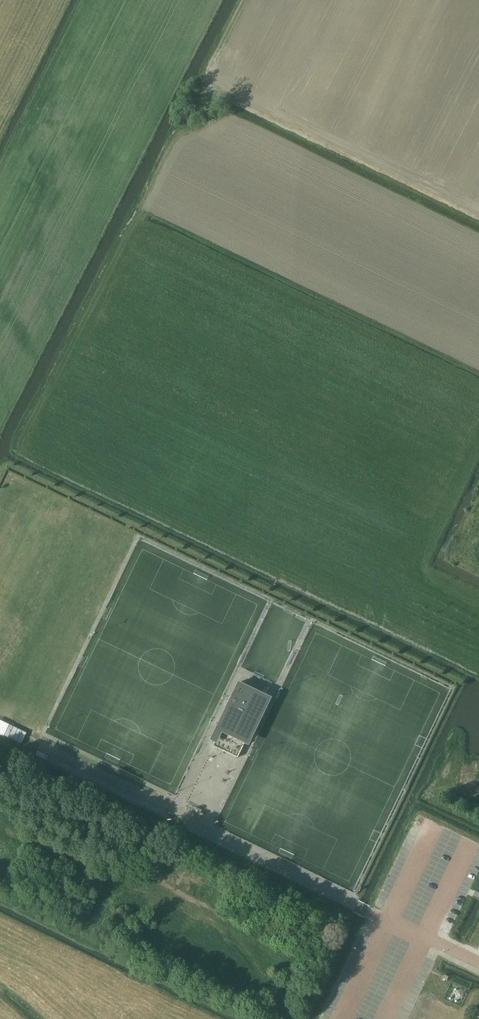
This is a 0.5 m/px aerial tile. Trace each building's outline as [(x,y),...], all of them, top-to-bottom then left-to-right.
[(237,681),(208,740),(214,743),(213,746),(237,758),(244,744),(247,746),(270,698),(237,681)] [(9,724),(0,720),(0,734),(3,735),(9,724)] [(9,724),(4,735),(21,743),(26,733),(9,724)]
